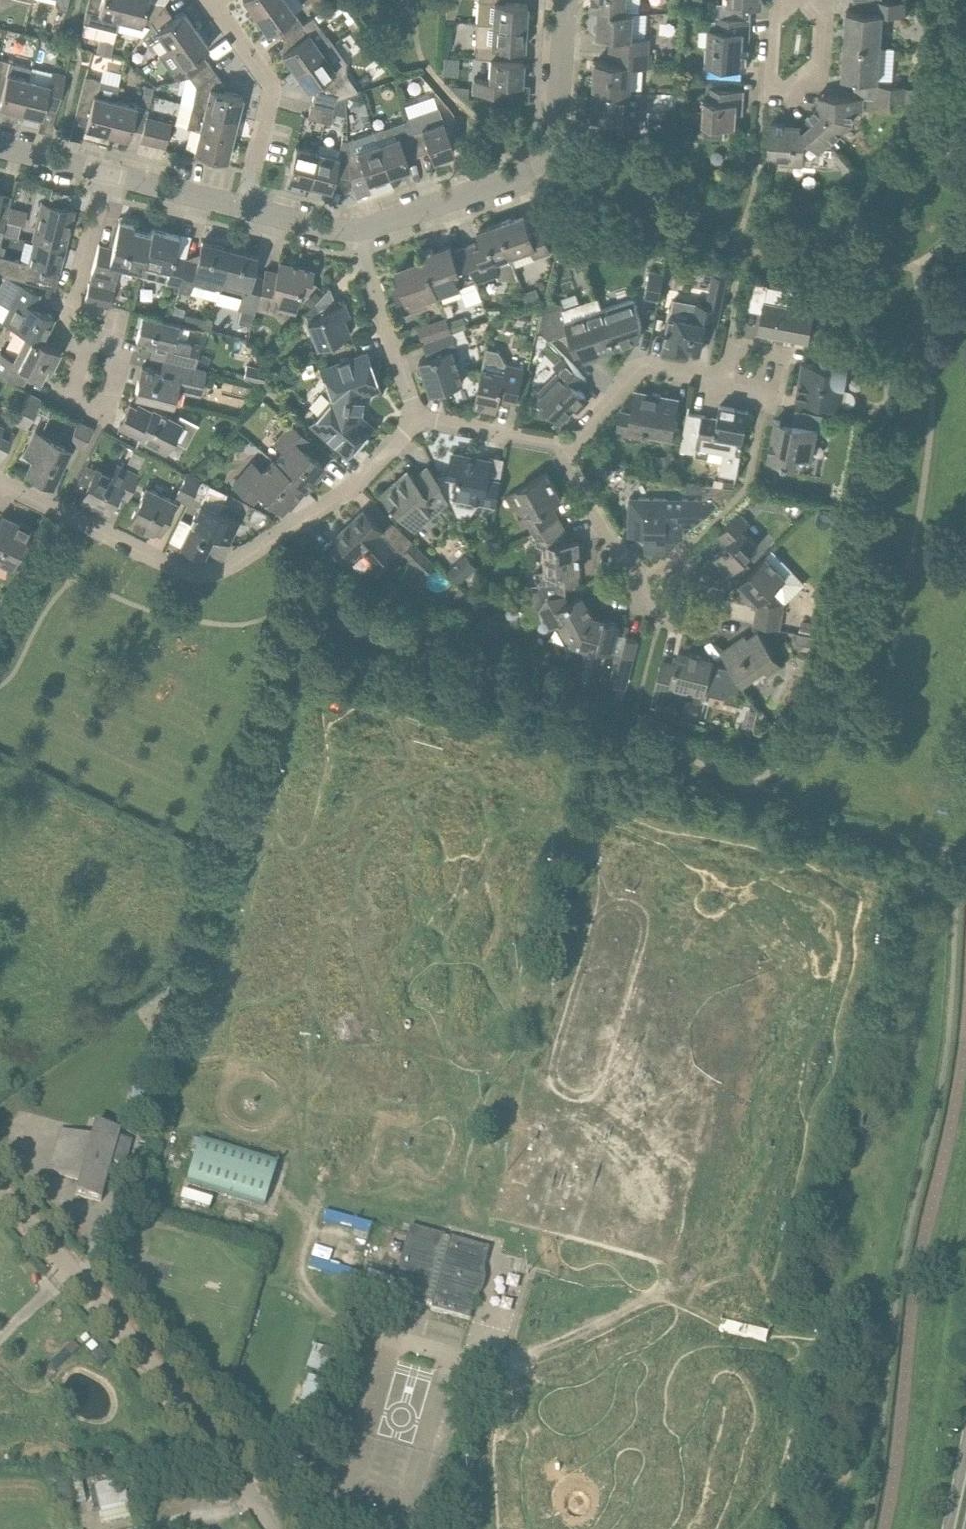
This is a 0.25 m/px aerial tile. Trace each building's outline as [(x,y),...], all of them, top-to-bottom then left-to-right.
[(9,8),(11,0),(0,0),(0,6),(9,8)] [(69,0),(56,0),(55,4),(58,10),(66,12),(69,0)] [(120,20),(125,0),(89,0),(86,11),(83,23),(117,32),(120,20)] [(149,27),(164,6),(148,2),(148,0),(125,0),(120,20),(149,27)] [(278,0),(244,0),(255,16),(278,0)] [(303,25),(285,0),(278,0),(255,16),(268,34),(276,29),(283,39),(303,25)] [(526,27),(528,4),(506,3),(506,0),(480,0),(478,24),(526,27)] [(626,12),(627,0),(592,0),(591,9),(599,10),(626,12)] [(845,45),(881,47),(883,16),(906,17),(907,3),(880,1),(876,1),(875,13),(847,11),(845,45)] [(169,49),(196,30),(183,12),(173,19),(164,6),(149,27),(154,34),(157,32),(169,49)] [(609,50),(650,53),(651,38),(633,37),(634,13),(626,12),(599,10),(597,35),(610,36),(609,50)] [(708,28),(705,64),(746,67),(747,49),(741,48),(742,33),(748,33),(749,19),(718,17),(717,29),(708,28)] [(491,60),(502,60),(503,48),(525,49),(526,27),(478,24),(476,59),(491,60)] [(295,72),(323,53),(303,25),(283,39),(290,49),(282,54),(295,72)] [(189,78),(209,64),(201,53),(209,48),(196,30),(169,49),(160,55),(177,80),(189,78)] [(334,112),(337,99),(338,99),(356,93),(348,82),(338,69),(347,62),(334,44),(323,53),(295,72),(308,90),(311,88),(315,94),(314,94),(310,106),(334,112)] [(842,78),(878,81),(879,81),(881,47),(845,45),(842,78)] [(593,88),(631,92),(633,67),(649,68),(650,53),(609,50),(609,61),(596,60),(593,88)] [(20,112),(28,80),(7,74),(10,62),(0,60),(0,98),(1,98),(0,101),(0,107),(20,112)] [(502,60),(491,60),(490,82),(475,81),(474,94),(500,95),(501,83),(523,84),(524,61),(502,60)] [(192,107),(237,118),(242,97),(223,92),(225,86),(209,64),(189,78),(197,88),(192,107)] [(85,129),(107,134),(115,101),(97,97),(101,81),(85,77),(81,93),(75,116),(88,120),(85,129)] [(28,80),(20,112),(42,118),(44,109),(56,112),(62,88),(28,80)] [(906,101),(907,87),(878,85),(877,99),(906,101)] [(927,102),(928,88),(907,87),(906,101),(927,102)] [(611,130),(640,132),(642,93),(631,92),(593,88),(591,116),(612,118),(611,130)] [(704,100),(702,125),(706,126),(705,136),(726,137),(726,127),(736,127),(737,115),(743,115),(744,91),(711,89),(710,101),(704,100)] [(808,116),(813,123),(830,143),(835,139),(834,138),(840,133),(840,134),(854,123),(854,110),(870,111),(871,99),(820,95),(819,106),(808,116)] [(131,130),(142,133),(146,119),(149,110),(115,101),(107,134),(129,139),(131,130)] [(310,106),(307,118),(331,124),(334,112),(310,106)] [(199,131),(232,139),(237,118),(192,107),(187,128),(199,131)] [(153,145),(159,122),(146,119),(142,133),(140,142),(153,145)] [(159,122),(153,145),(165,148),(171,125),(159,122)] [(410,133),(418,156),(429,152),(432,161),(454,153),(443,122),(410,133)] [(374,135),(388,176),(409,169),(406,160),(418,156),(410,133),(406,123),(374,135)] [(770,155),(781,156),(781,165),(804,166),(816,167),(818,168),(821,169),(825,169),(829,169),(832,169),(837,167),(840,166),(836,158),(841,155),(830,143),(813,123),(804,131),(800,131),(800,125),(772,123),(770,155)] [(232,139),(199,131),(194,153),(227,161),(232,139)] [(367,183),(388,176),(374,135),(348,144),(347,143),(349,155),(349,180),(364,175),(367,183)] [(334,176),(349,180),(349,155),(347,143),(342,142),(338,158),(317,153),(309,185),(331,191),(334,176)] [(287,180),(309,185),(317,153),(296,147),(287,180)] [(847,181),(857,173),(841,155),(836,158),(840,166),(847,181)] [(35,242),(63,250),(65,250),(69,235),(67,234),(69,224),(71,225),(74,211),(42,203),(33,240),(35,241),(35,242)] [(534,259),(551,253),(542,226),(531,230),(525,215),(499,224),(511,257),(531,250),(534,259)] [(3,232),(18,236),(21,224),(6,220),(3,232)] [(120,267),(141,272),(151,235),(133,230),(134,226),(119,222),(113,249),(99,245),(89,283),(115,289),(120,267)] [(519,281),(511,257),(499,224),(477,232),(481,243),(465,249),(474,273),(477,283),(494,277),(496,281),(519,281)] [(179,288),(185,261),(185,259),(173,256),(178,237),(152,230),(151,235),(141,272),(140,278),(166,285),(179,288)] [(53,288),(55,288),(60,271),(57,271),(63,250),(35,242),(26,240),(21,261),(0,256),(0,275),(4,276),(53,288)] [(179,288),(178,291),(190,294),(192,284),(214,290),(219,291),(229,250),(202,243),(196,264),(185,261),(179,288)] [(479,288),(477,283),(474,273),(465,249),(454,253),(452,246),(435,252),(433,248),(424,251),(427,261),(439,295),(440,296),(461,289),(463,294),(479,288)] [(251,327),(255,310),(262,279),(251,276),(256,256),(229,250),(219,291),(216,304),(237,310),(241,311),(238,324),(251,327)] [(426,300),(439,295),(427,261),(397,271),(404,290),(395,293),(403,315),(428,307),(426,300)] [(300,292),(306,294),(312,270),(279,262),(276,274),(264,271),(262,279),(255,310),(276,315),(277,309),(295,313),(300,292)] [(645,298),(659,301),(665,273),(650,270),(645,298)] [(671,314),(665,347),(700,354),(706,323),(718,325),(726,278),(712,275),(706,305),(674,299),(671,314)] [(42,341),(54,317),(33,306),(40,294),(31,291),(4,276),(0,283),(0,303),(12,309),(5,323),(25,333),(42,341)] [(85,300),(111,306),(115,289),(89,283),(85,300)] [(768,286),(754,283),(748,310),(762,313),(758,333),(808,343),(814,311),(765,302),(768,286)] [(602,310),(615,348),(639,340),(636,328),(642,326),(633,299),(602,310)] [(549,341),(560,337),(569,334),(566,322),(567,321),(565,313),(562,305),(544,301),(537,329),(549,341)] [(598,354),(615,348),(602,310),(599,301),(565,313),(567,321),(566,322),(569,334),(576,352),(581,350),(585,362),(599,357),(598,354)] [(343,304),(316,315),(312,307),(302,317),(315,348),(327,344),(349,334),(343,319),(348,317),(343,304)] [(184,315),(185,309),(174,307),(170,321),(187,326),(207,330),(209,321),(184,315)] [(158,359),(173,363),(192,368),(198,344),(184,340),(187,326),(170,321),(141,314),(134,341),(161,348),(158,359)] [(462,330),(467,328),(463,317),(449,322),(453,333),(462,330)] [(449,322),(447,318),(418,328),(423,343),(453,333),(449,322)] [(22,384),(28,373),(40,378),(46,365),(51,367),(59,351),(53,347),(42,341),(25,333),(13,358),(0,351),(0,373),(22,384)] [(432,394),(465,383),(454,351),(458,350),(453,333),(423,343),(429,358),(420,361),(432,394)] [(487,349),(474,407),(497,412),(500,396),(517,400),(525,368),(507,364),(498,351),(487,349)] [(330,399),(310,423),(347,455),(372,426),(360,416),(364,394),(379,389),(366,353),(320,370),(330,399)] [(797,398),(842,406),(851,360),(821,354),(818,367),(803,364),(797,398)] [(558,372),(534,396),(560,422),(586,396),(577,388),(586,379),(564,357),(553,367),(558,372)] [(134,395),(174,404),(177,391),(188,393),(192,381),(203,383),(206,371),(192,368),(173,363),(171,375),(141,367),(134,395)] [(247,365),(243,380),(264,385),(267,371),(247,365)] [(647,435),(671,439),(678,403),(666,400),(666,397),(636,391),(633,411),(622,409),(617,437),(625,438),(626,434),(642,437),(643,433),(647,433),(647,435)] [(14,423),(27,429),(40,400),(28,394),(14,423)] [(119,426),(141,437),(139,441),(166,454),(172,443),(183,449),(195,426),(176,416),(174,420),(153,410),(151,415),(130,405),(119,426)] [(728,440),(743,443),(748,411),(720,406),(717,419),(687,413),(681,450),(696,453),(697,446),(726,451),(728,440)] [(768,459),(801,465),(803,465),(804,457),(813,458),(818,429),(822,430),(824,416),(796,410),(792,430),(775,427),(768,459)] [(68,443),(83,450),(93,428),(79,421),(68,443)] [(0,422),(0,456),(13,429),(0,422)] [(270,460),(302,487),(305,490),(323,468),(302,450),(310,441),(289,423),(273,443),(283,451),(275,460),(272,458),(270,460)] [(69,447),(37,432),(26,455),(35,459),(28,473),(52,484),(69,447)] [(453,499),(496,507),(501,482),(488,479),(491,461),(453,454),(449,475),(457,476),(453,499)] [(281,511),(302,487),(270,460),(261,470),(252,461),(231,485),(252,502),(260,493),(281,511)] [(112,474),(97,467),(81,499),(108,512),(117,495),(128,500),(140,475),(117,464),(112,474)] [(382,495),(416,531),(449,502),(442,484),(428,468),(415,480),(411,475),(400,484),(398,481),(382,495)] [(174,499),(188,505),(201,480),(187,473),(174,499)] [(533,533),(559,519),(552,505),(562,500),(548,473),(518,490),(531,514),(524,517),(533,533)] [(176,502),(146,487),(130,522),(152,533),(155,528),(162,531),(176,502)] [(667,553),(682,538),(684,537),(684,516),(667,516),(668,499),(629,498),(629,537),(645,537),(645,553),(667,553)] [(239,522),(201,504),(180,547),(202,558),(213,536),(228,543),(239,522)] [(425,575),(436,564),(393,522),(383,532),(363,511),(336,537),(356,559),(363,553),(376,567),(395,549),(394,548),(396,547),(425,575)] [(729,576),(759,546),(744,531),(751,524),(741,514),(719,536),(728,545),(713,560),(729,576)] [(12,569),(31,530),(1,516),(0,519),(0,563),(12,569)] [(578,584),(578,572),(580,572),(579,542),(567,542),(566,532),(559,519),(533,533),(537,541),(537,546),(543,546),(545,572),(537,572),(537,586),(565,584),(578,584)] [(755,625),(780,630),(785,603),(774,591),(787,577),(766,556),(737,584),(759,606),(755,625)] [(468,559),(451,574),(460,584),(463,581),(469,587),(476,580),(469,573),(475,567),(468,559)] [(572,646),(594,617),(582,596),(569,603),(566,597),(565,584),(537,586),(523,587),(524,600),(540,610),(550,630),(560,624),(572,646)] [(598,649),(611,652),(618,624),(594,617),(572,646),(590,651),(590,649),(598,651),(598,649)] [(798,634),(796,644),(816,647),(818,638),(798,634)] [(770,676),(783,667),(761,636),(750,643),(744,635),(721,651),(744,685),(765,670),(770,676)] [(629,678),(639,642),(627,639),(619,669),(614,668),(610,683),(627,687),(629,678)] [(673,685),(704,693),(713,660),(679,652),(676,666),(663,663),(656,689),(671,693),(673,685)] [(130,1100),(154,1106),(156,1097),(133,1090),(130,1100)] [(90,1138),(59,1130),(48,1170),(79,1179),(75,1194),(100,1200),(119,1131),(94,1124),(90,1138)] [(200,1139),(187,1181),(264,1205),(277,1163),(200,1139)] [(184,1192),(182,1200),(207,1206),(209,1198),(184,1192)] [(488,1248),(450,1238),(449,1241),(443,1239),(444,1236),(409,1226),(389,1297),(424,1307),(425,1304),(431,1306),(430,1309),(469,1320),(488,1248)] [(95,1507),(133,1499),(128,1478),(89,1485),(95,1507)]
